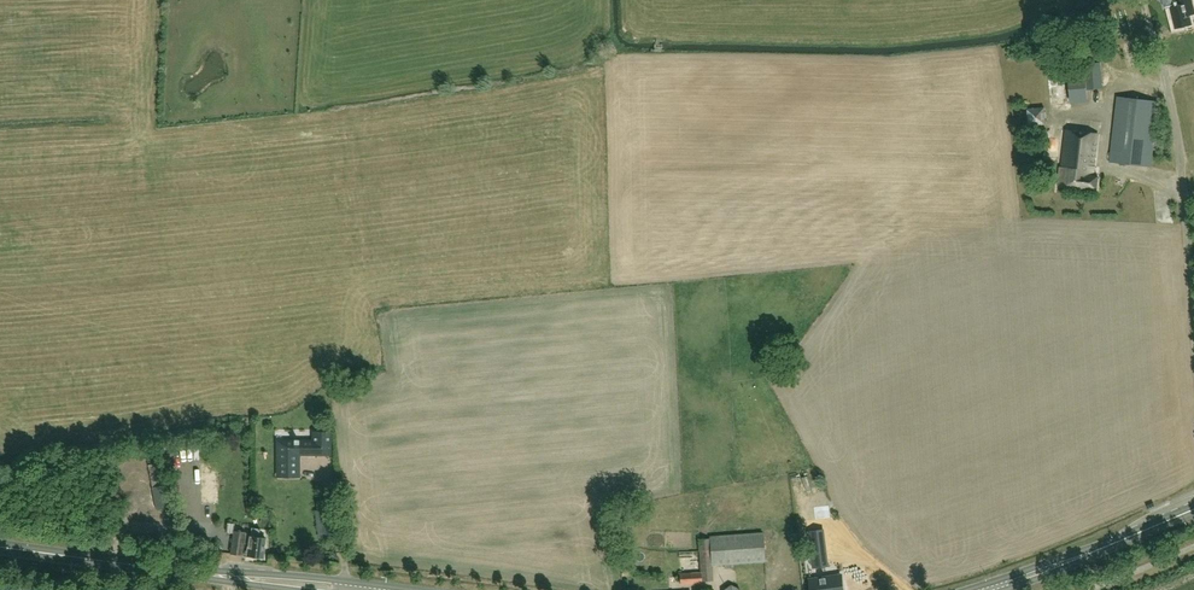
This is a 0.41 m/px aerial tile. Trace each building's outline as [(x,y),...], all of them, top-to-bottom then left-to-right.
[(1171,8),(1176,29),(1192,25),(1188,11),(1193,10),(1192,3),(1186,5),(1171,8)] [(1135,48),(1120,48),(1121,57),(1135,57),(1135,48)] [(1067,65),(1067,67),(1047,69),(1050,105),(1070,103),(1071,105),(1088,103),(1087,90),(1104,89),(1101,62),(1067,65)] [(1159,102),(1117,97),(1110,161),(1151,166),(1159,102)] [(1045,106),(1027,108),(1029,127),(1047,125),(1045,106)] [(1098,134),(1066,130),(1061,167),(1060,167),(1058,186),(1097,190),(1099,177),(1094,176),(1095,166),(1094,166),(1098,134)] [(314,441),(301,441),(279,441),(279,476),(298,476),(298,454),(301,454),(301,453),(314,453),(314,454),(329,454),(329,433),(314,433),(314,441)] [(830,518),(829,506),(814,508),(816,519),(830,518)] [(262,514),(261,523),(268,524),(269,514),(262,514)] [(261,528),(253,527),(251,535),(250,535),(247,556),(263,558),(266,537),(260,536),(261,528)] [(243,555),(246,532),(234,530),(231,553),(243,555)] [(828,566),(823,530),(809,531),(813,567),(828,566)] [(713,566),(766,562),(763,532),(709,536),(709,538),(698,539),(700,572),(680,573),(681,585),(702,583),(702,581),(714,580),(713,566)] [(693,549),(677,549),(677,562),(694,562),(693,549)] [(860,563),(842,564),(843,589),(861,589),(860,563)] [(838,576),(811,580),(812,589),(840,589),(838,576)]
